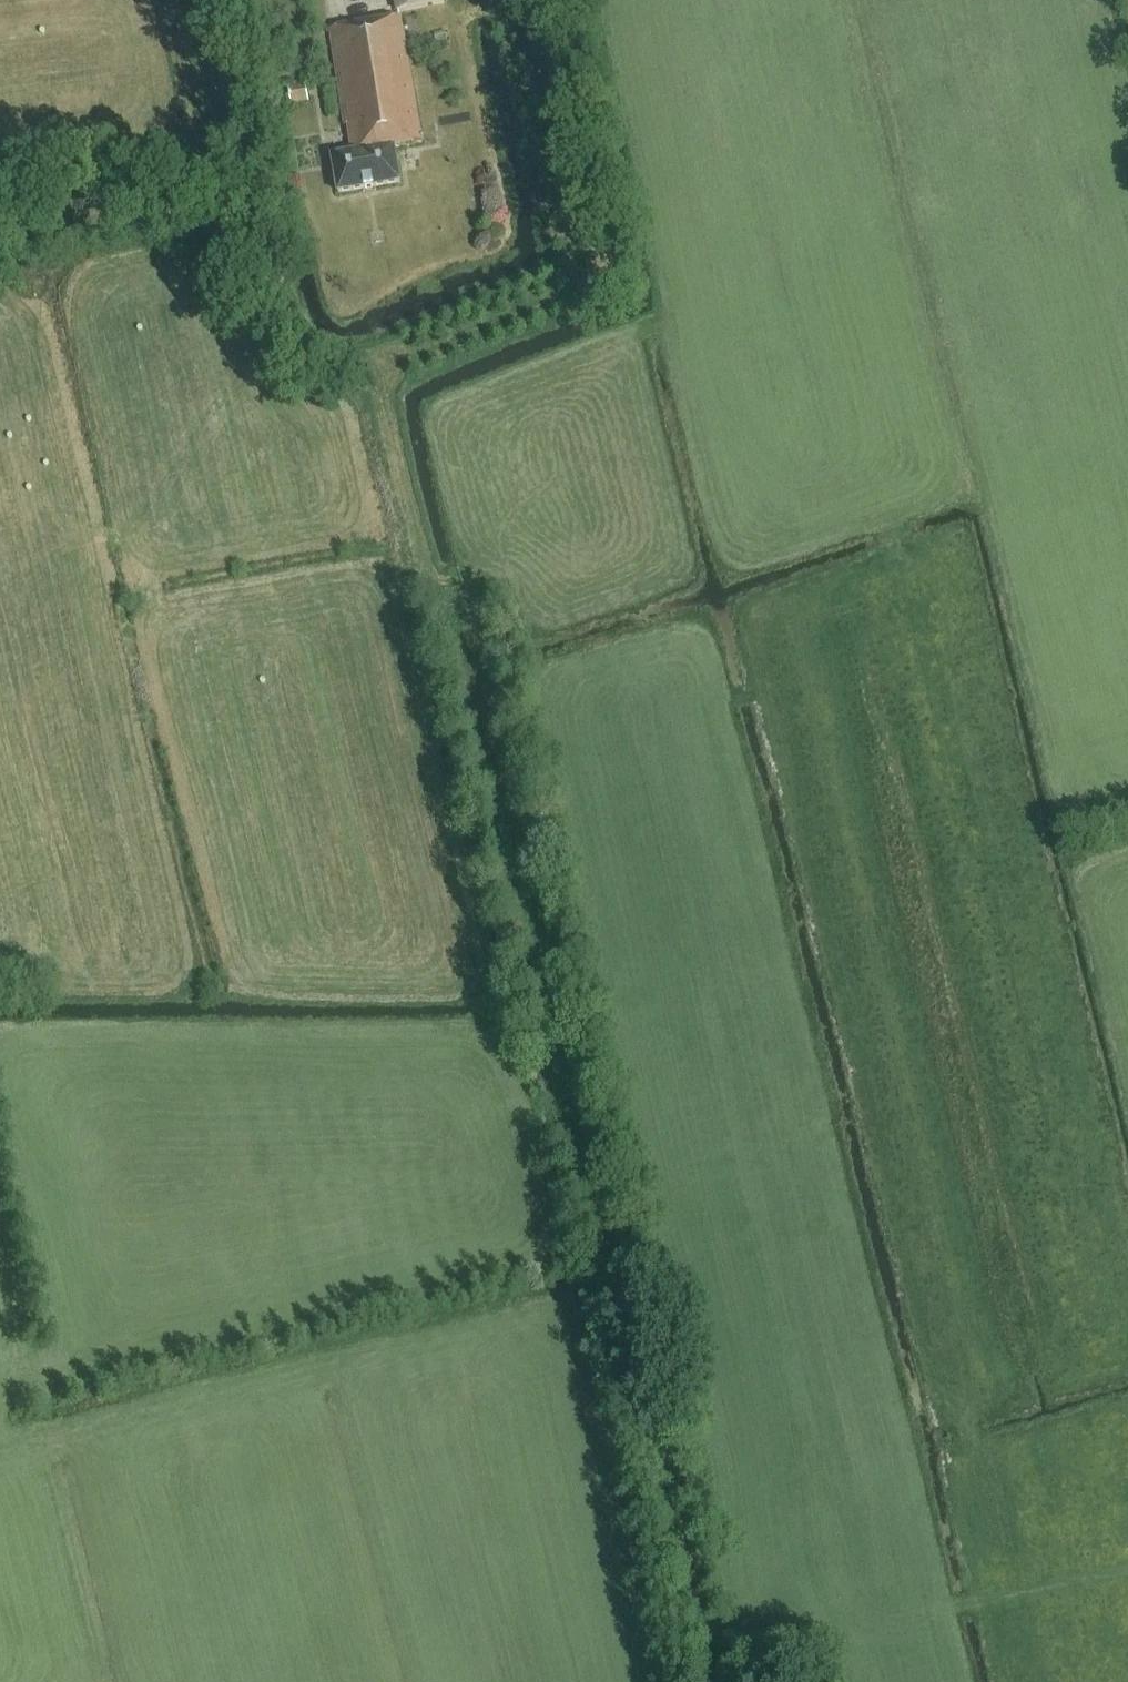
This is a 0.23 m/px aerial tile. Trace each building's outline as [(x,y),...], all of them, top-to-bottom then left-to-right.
[(444,2),(443,0),(395,0),(396,10),(444,2)] [(401,17),(328,30),(344,126),(349,125),(354,154),(333,158),(339,192),(400,182),(394,146),(422,142),(401,17)] [(291,104),(308,102),(305,84),(289,86),(291,104)]
